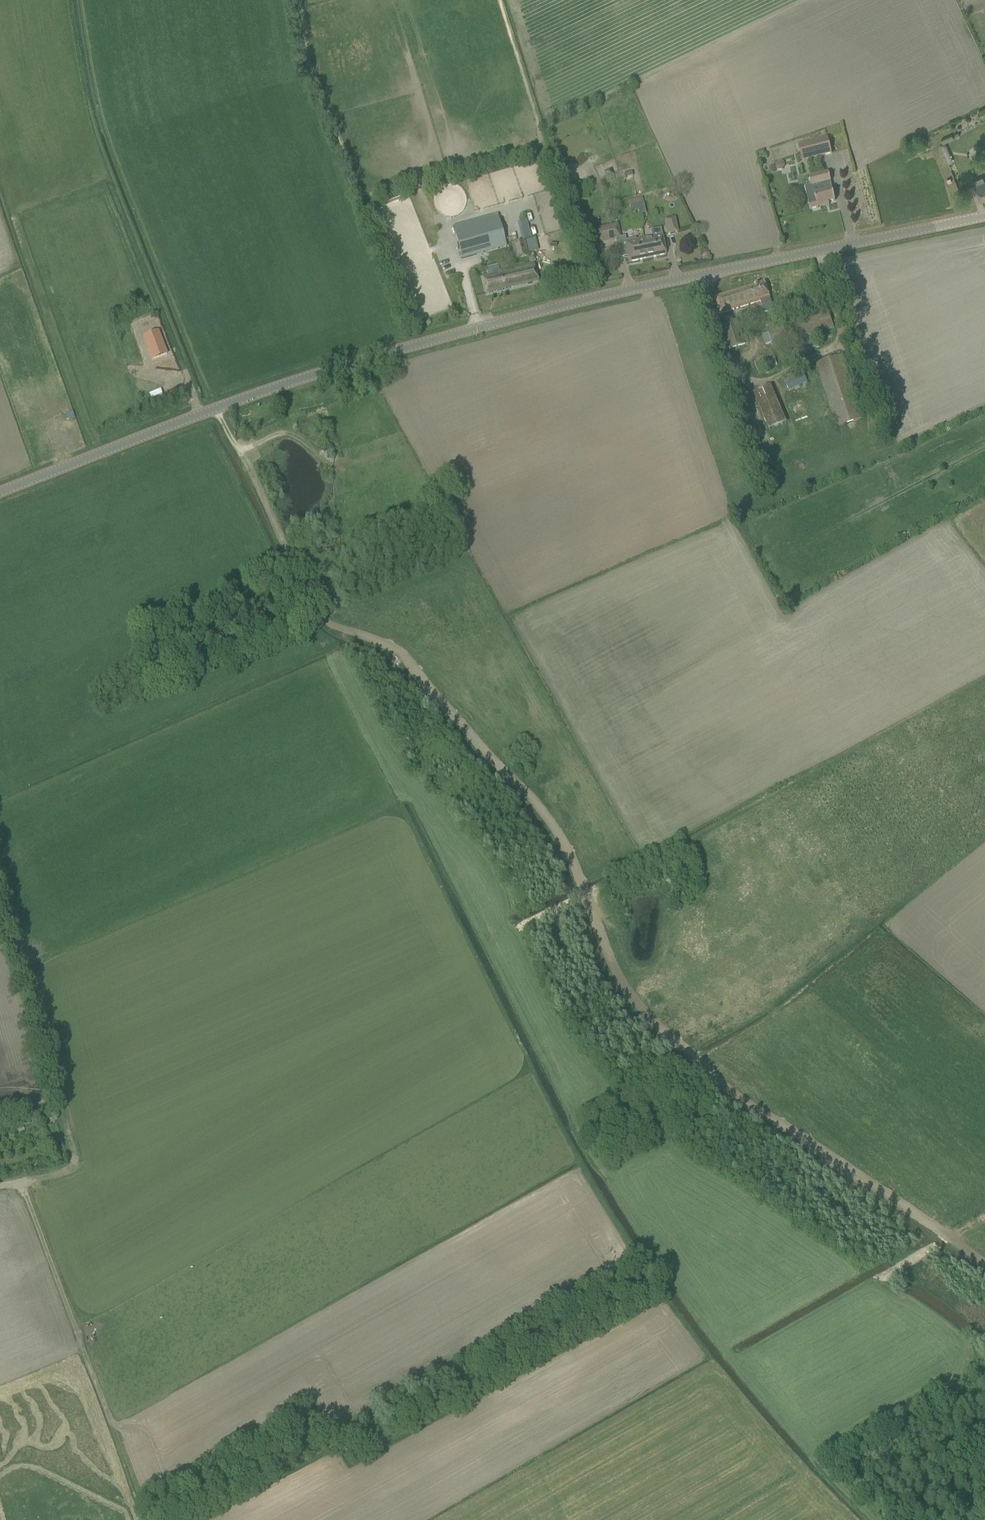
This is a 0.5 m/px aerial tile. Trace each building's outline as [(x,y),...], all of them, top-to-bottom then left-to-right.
[(827,138),(799,145),(803,161),(831,153),(827,138)] [(947,164),(953,161),(945,144),(939,147),(947,164)] [(923,145),(910,148),(911,154),(925,151),(923,145)] [(835,201),(828,172),(809,177),(813,195),(806,197),(809,210),(818,207),(817,205),(835,201)] [(973,181),(981,201),(984,200),(984,181),(983,177),(973,181)] [(631,213),(644,210),(642,198),(629,201),(630,206),(629,206),(631,213)] [(477,222),(453,229),(462,259),(506,247),(502,232),(497,216),(480,221),(477,222)] [(580,227),(586,225),(583,218),(577,220),(580,227)] [(677,232),(675,218),(665,220),(667,234),(677,232)] [(596,230),(599,243),(616,240),(619,239),(619,238),(617,226),(596,230)] [(619,239),(616,240),(620,259),(628,257),(629,262),(646,258),(664,255),(665,254),(662,236),(660,229),(650,231),(652,238),(636,241),(636,239),(625,241),(625,237),(619,238),(619,239)] [(528,256),(524,241),(511,244),(515,259),(528,256)] [(483,277),(484,284),(486,294),(539,282),(534,264),(499,272),(500,273),(483,277)] [(774,311),(768,291),(765,282),(714,298),(719,315),(760,302),(764,314),(774,311)] [(768,329),(769,333),(763,335),(766,345),(772,343),(774,347),(833,327),(828,309),(768,329)] [(777,322),(775,314),(764,317),(767,325),(777,322)] [(730,349),(745,344),(738,321),(722,326),(730,349)] [(143,337),(152,360),(167,354),(158,331),(143,337)] [(843,355),(816,364),(837,427),(864,418),(843,355)] [(807,382),(802,370),(784,379),(789,390),(807,382)] [(787,423),(771,385),(753,393),(769,430),(787,423)] [(149,392),(153,402),(165,398),(161,389),(149,392)]
